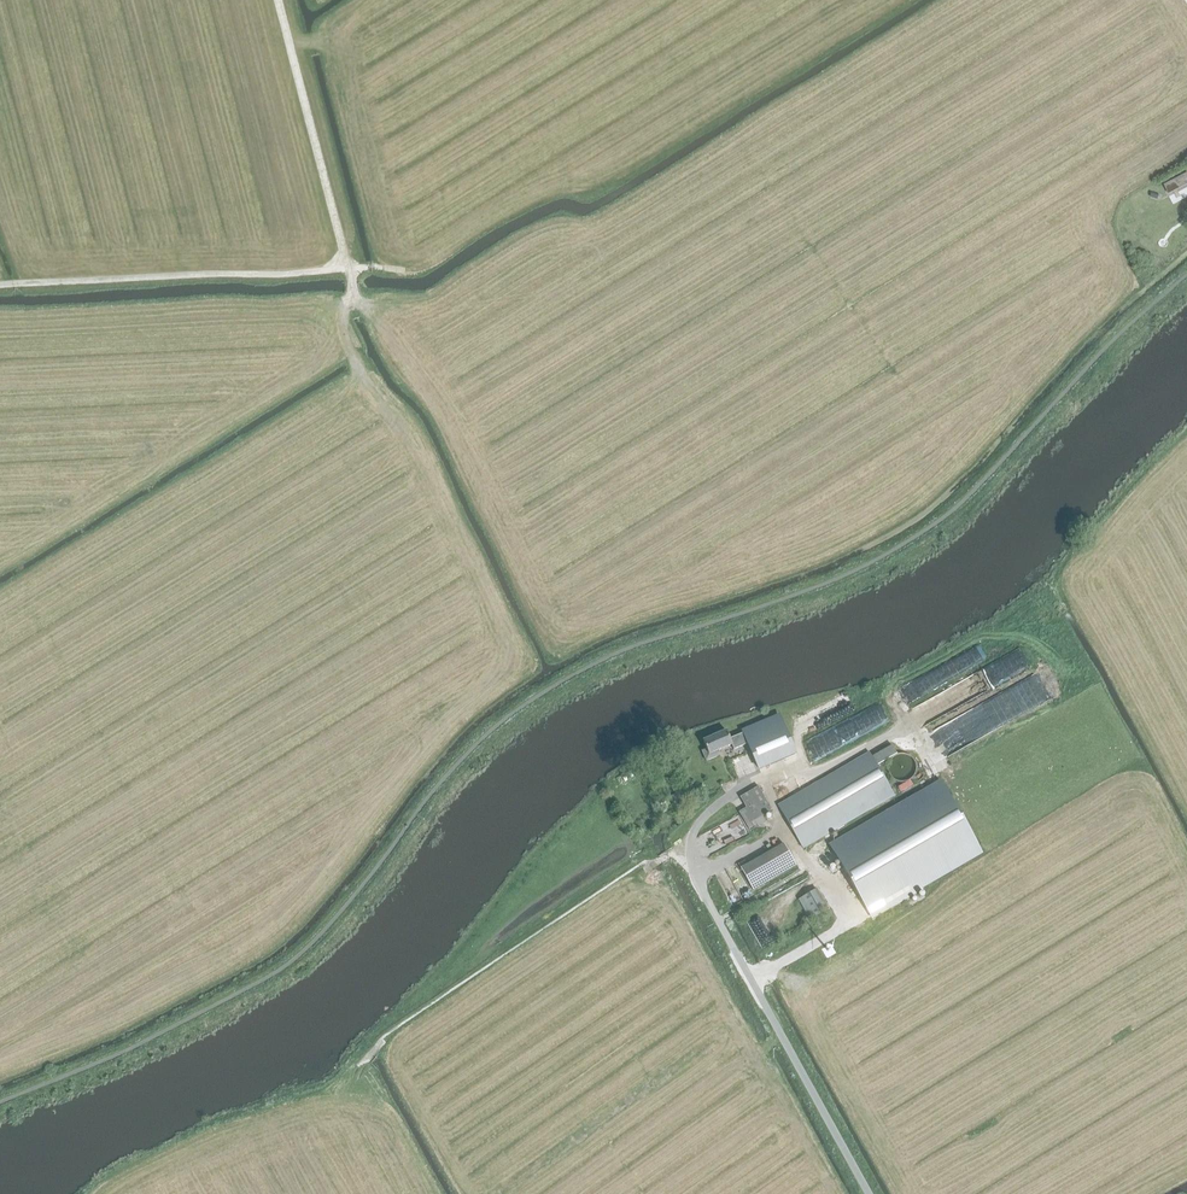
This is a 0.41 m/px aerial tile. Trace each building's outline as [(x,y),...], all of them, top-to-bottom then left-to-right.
[(1147,214),(1151,201),(1140,197),(1136,210),(1147,214)] [(1014,685),(1027,711),(1050,700),(1037,674),(1014,685)] [(707,749),(702,751),(707,761),(720,755),(718,751),(732,745),(734,750),(749,743),(760,769),(795,754),(780,717),(744,732),(745,733),(730,739),(727,731),(703,741),(707,749)] [(875,754),(879,764),(898,756),(894,746),(875,754)] [(778,806),(803,848),(894,795),(869,753),(778,806)] [(940,783),(830,846),(873,919),(922,890),(920,887),(980,852),(940,783)] [(746,826),(754,821),(772,811),(758,787),(740,798),(746,808),(738,813),(746,826)] [(672,802),(678,798),(675,793),(669,798),(672,802)] [(740,869),(753,890),(796,866),(783,844),(747,865),(745,861),(739,864),(741,868),(740,869)] [(820,890),(800,899),(810,921),(830,912),(820,890)] [(752,921),(760,946),(774,941),(766,917),(752,921)]
